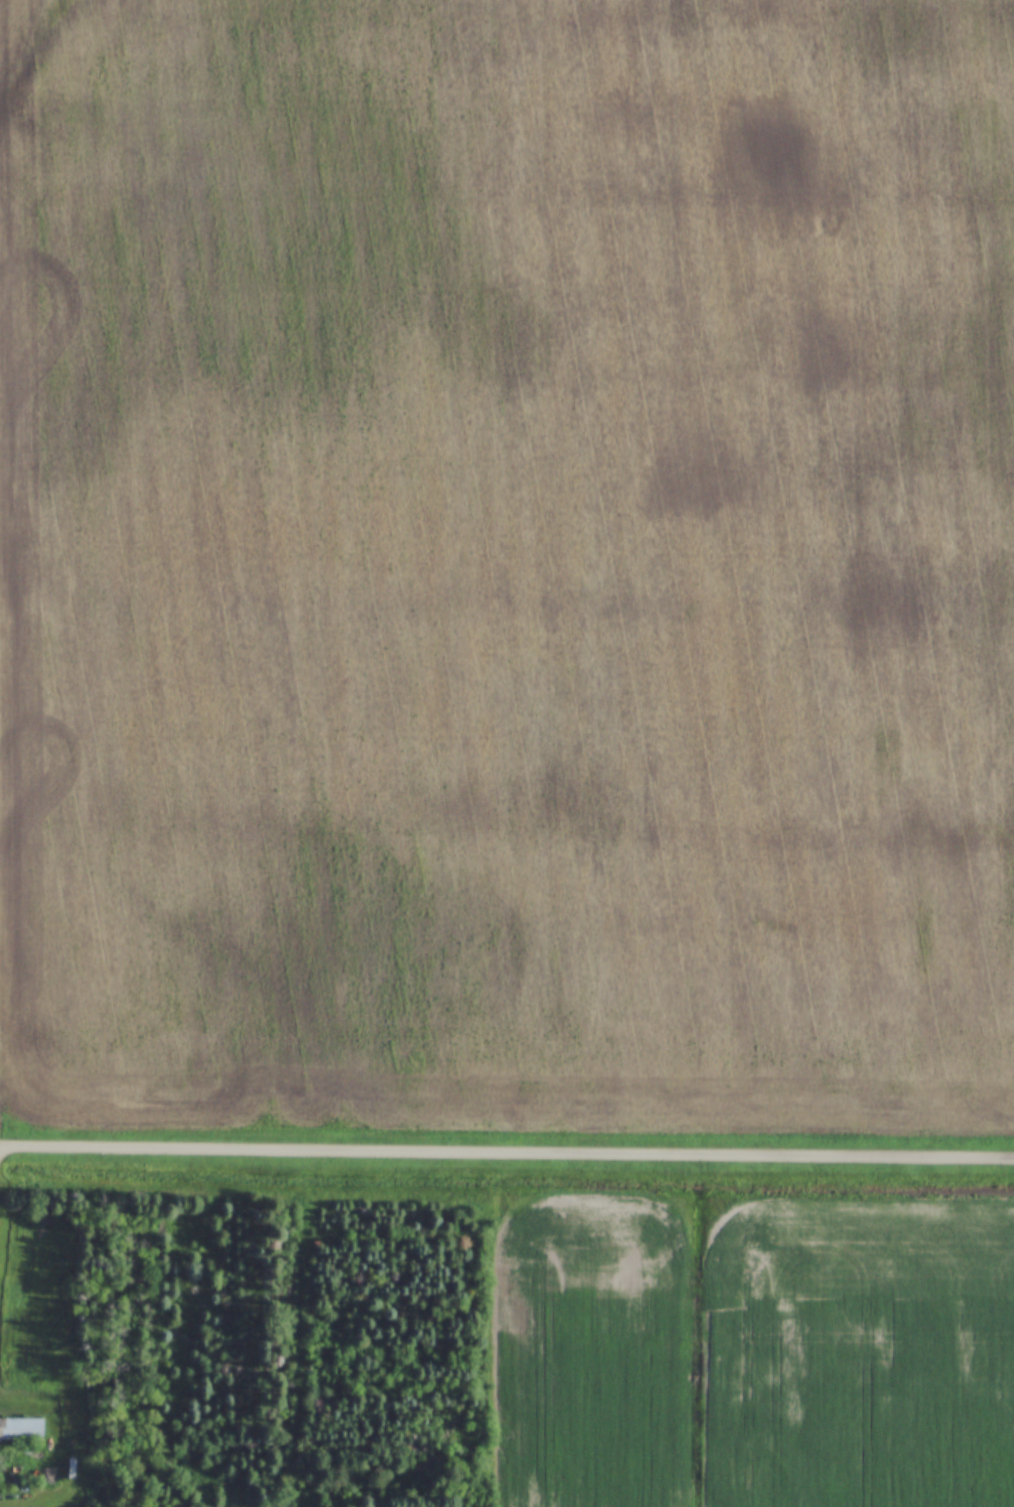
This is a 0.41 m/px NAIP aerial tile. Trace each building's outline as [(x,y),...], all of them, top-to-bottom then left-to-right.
[(0,1420),(0,1442),(40,1442),(40,1420),(0,1420)]
